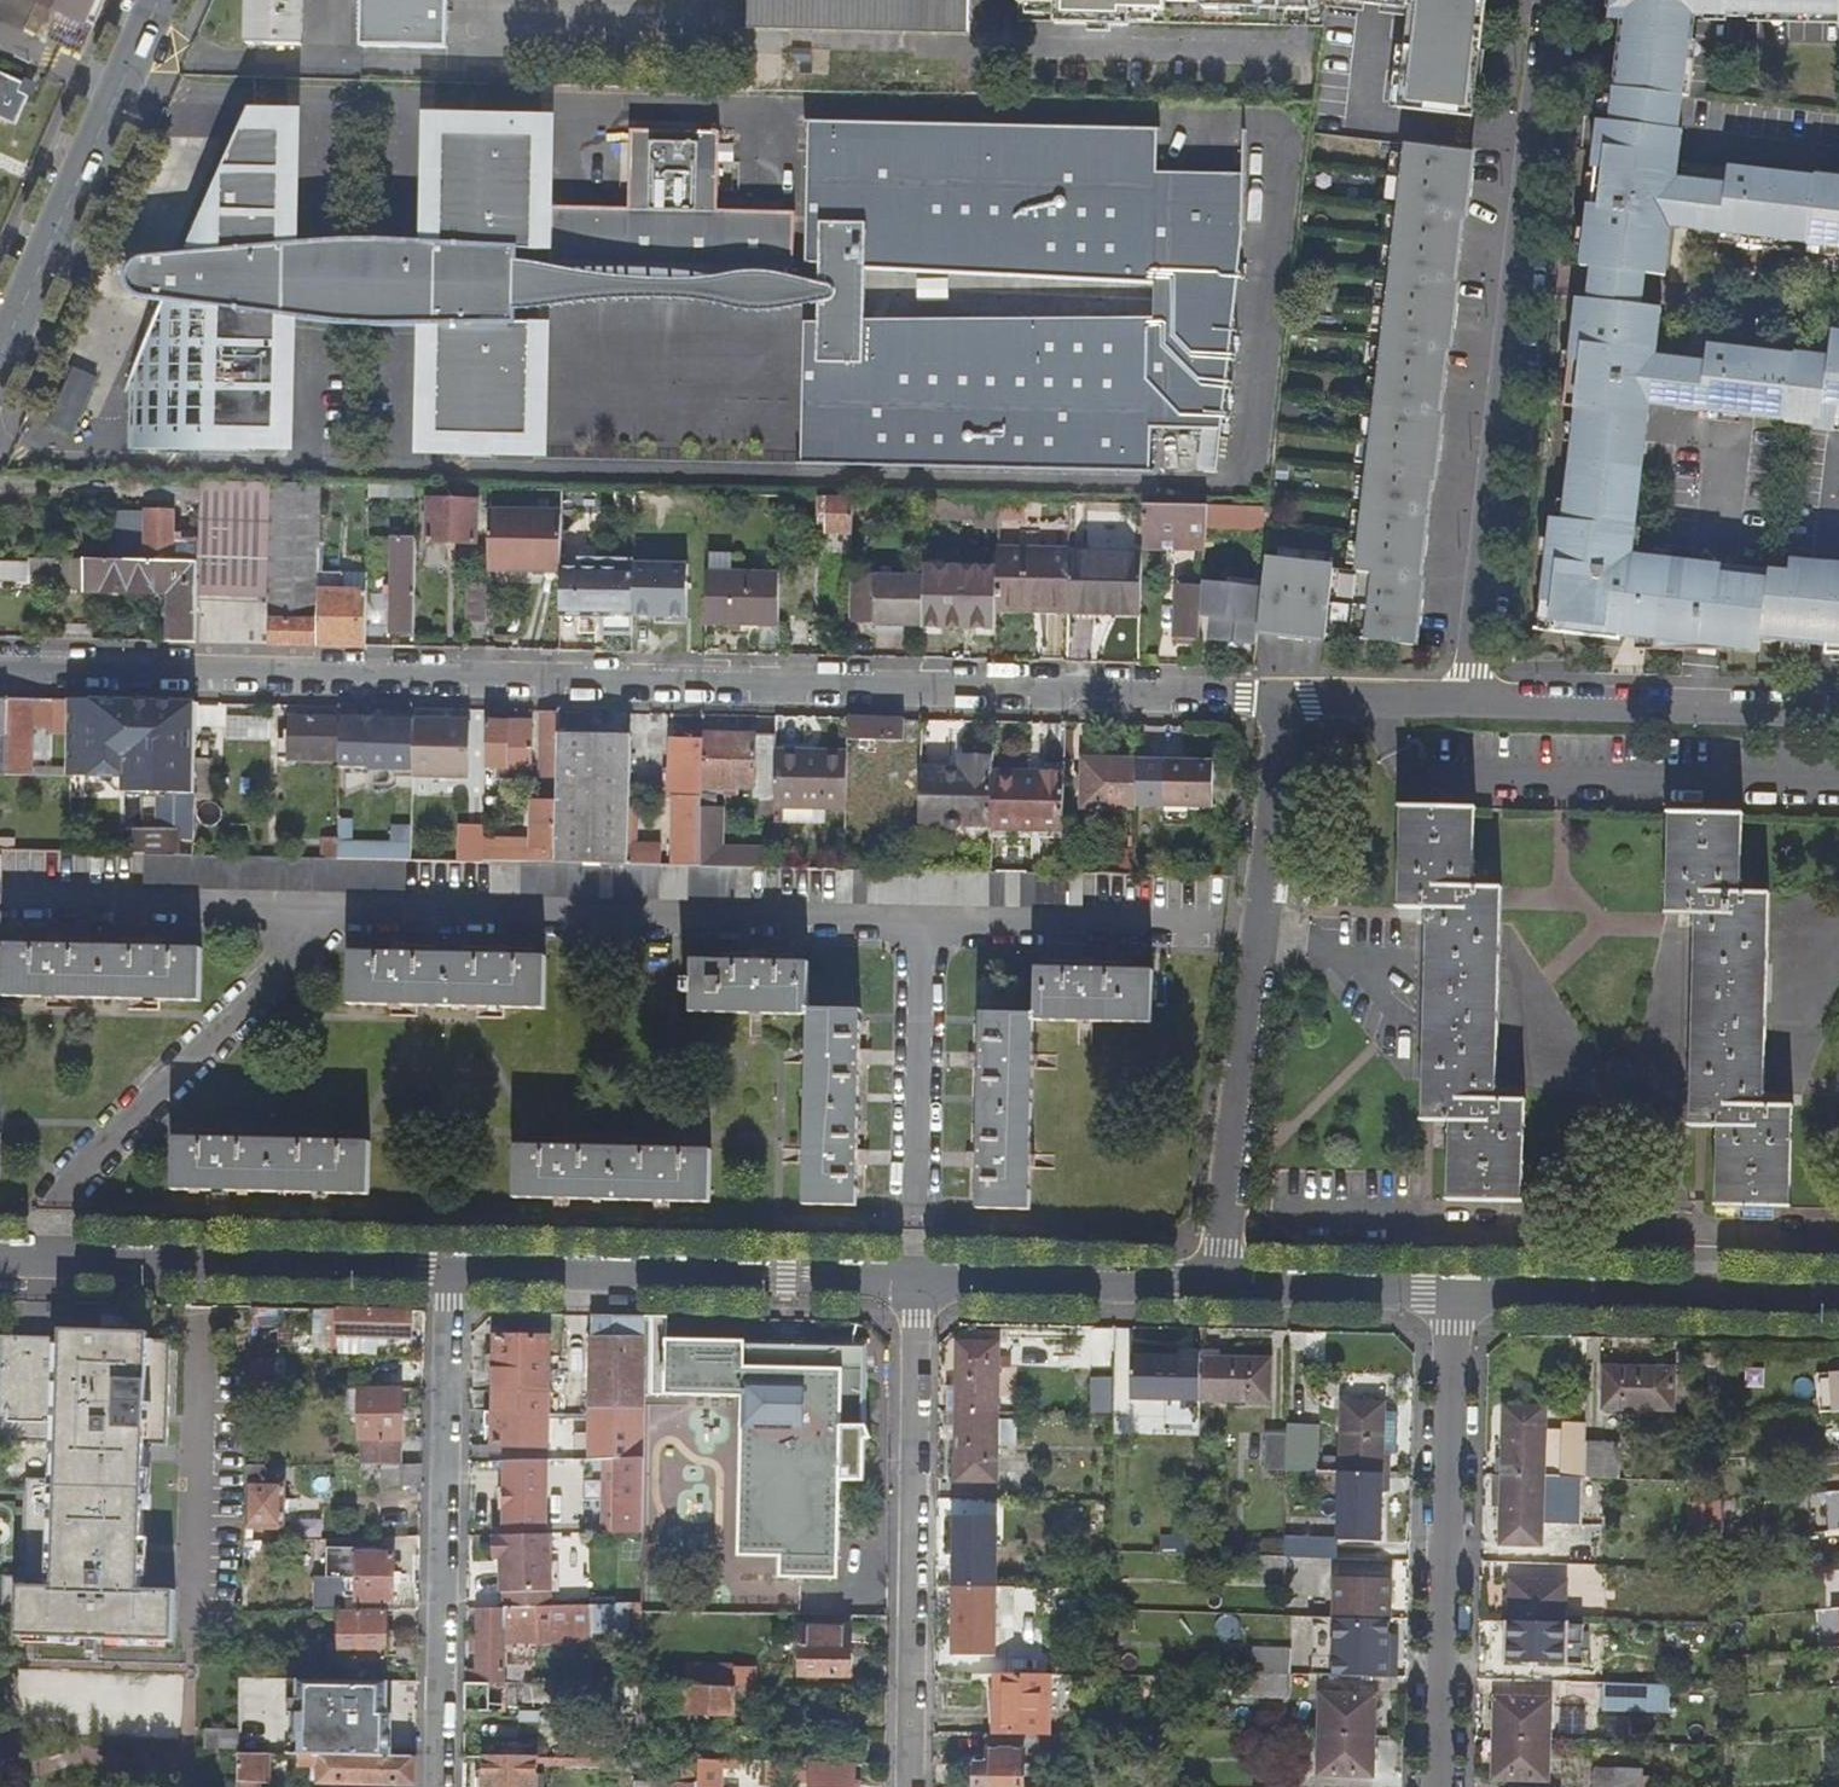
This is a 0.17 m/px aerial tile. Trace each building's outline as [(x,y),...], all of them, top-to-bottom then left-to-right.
[(25,31),(26,29),(43,36),(56,7),(39,0),(0,0),(0,20),(25,31)] [(95,22),(105,0),(47,0),(95,22)] [(254,40),(308,41),(309,0),(255,0),(254,40)] [(365,41),(449,43),(451,0),(366,0),(365,41)] [(753,23),(974,28),(975,0),(753,0),(753,23)] [(1021,20),(1056,21),(1056,23),(1090,24),(1130,25),(1130,22),(1326,26),(1329,0),(1021,0),(1021,20)] [(1352,4),(1399,9),(1400,3),(1412,4),(1399,109),(1473,118),(1475,118),(1479,83),(1482,52),(1488,0),(1353,0),(1352,4)] [(1608,136),(1591,282),(1550,628),(1652,641),(1705,649),(1748,654),(1826,654),(1838,654),(1838,570),(1832,570),(1715,562),(1633,556),(1646,410),(1652,354),(1658,289),(1663,234),(1667,180),(1670,145),(1680,17),(1838,23),(1838,0),(1623,0),(1608,136)] [(14,128),(29,97),(18,92),(22,85),(0,75),(0,121),(14,128)] [(364,237),(289,243),(290,122),(261,121),(261,107),(256,107),(189,252),(152,255),(145,256),(139,259),(134,264),(132,270),(131,278),(134,286),(139,292),(168,299),(165,447),(174,447),(191,448),(191,433),(252,434),(285,434),(288,313),(362,320),(437,321),(435,437),(468,438),(468,453),(494,454),(494,439),(540,440),(542,319),(519,318),(520,305),(491,305),(492,258),(522,258),(523,245),(544,245),(547,126),(501,125),(502,109),(476,109),(476,124),(442,123),(438,240),(364,237)] [(835,294),(832,297),(822,299),(821,318),(808,317),(805,459),(1154,465),(1155,422),(1225,423),(1246,229),(1247,203),(1176,202),(1177,168),(1162,168),(1163,124),(813,116),(810,259),(823,259),(823,278),(833,280),(836,284),(838,289),(835,294)] [(632,203),(556,201),(555,257),(568,257),(568,264),(593,261),(606,263),(628,268),(650,272),(670,274),(677,274),(690,274),(701,273),(712,272),(723,270),(733,268),(746,266),(758,266),(775,269),(784,270),(784,263),(797,264),(798,207),(722,205),(724,127),(635,125),(632,203)] [(1264,592),(1260,632),(1282,635),(1306,638),(1327,640),(1328,637),(1416,647),(1418,626),(1421,602),(1424,581),(1421,580),(1423,558),(1426,537),(1431,492),(1432,483),(1435,483),(1438,463),(1441,437),(1443,417),(1440,416),(1443,394),(1445,373),(1448,351),(1451,351),(1453,330),(1456,306),(1459,285),(1455,284),(1458,262),(1461,241),(1463,219),(1466,220),(1469,198),(1472,174),(1474,153),(1469,153),(1410,146),(1402,212),(1405,213),(1397,278),(1394,277),(1386,344),(1389,344),(1382,410),(1379,409),(1371,476),(1374,476),(1363,574),(1267,562),(1264,592)] [(1696,177),(1730,176),(1730,164),(1696,165),(1696,177)] [(1249,170),(1177,168),(1176,202),(1247,203),(1249,170)] [(1667,180),(1663,234),(1838,252),(1838,198),(1667,180)] [(492,258),(491,305),(520,305),(587,299),(621,296),(654,295),(698,296),(730,302),(749,306),(774,306),(804,301),(822,299),(832,297),(835,294),(838,289),(836,284),(833,280),(823,278),(805,275),(750,268),(731,271),(698,275),(655,275),(622,272),(587,268),(522,258),(492,258)] [(1834,328),(1831,356),(1711,349),(1710,366),(1652,354),(1646,410),(1812,427),(1811,419),(1838,421),(1838,329),(1834,328)] [(73,370),(49,425),(72,436),(96,381),(73,370)] [(252,434),(191,433),(191,448),(252,449),(252,434)] [(143,481),(143,506),(199,507),(199,482),(143,481)] [(199,482),(199,507),(198,534),(271,535),(271,484),(199,482)] [(271,484),(271,535),(270,598),(269,645),(318,646),(319,574),(320,486),(271,484)] [(369,496),(417,498),(417,488),(369,487),(369,496)] [(831,498),(830,534),(854,534),(854,498),(831,498)] [(428,500),(428,543),(476,543),(477,501),(428,500)] [(938,500),(938,516),(976,517),(976,501),(938,500)] [(1145,506),(1144,548),(1206,550),(1208,522),(1209,508),(1145,506)] [(1209,508),(1208,522),(1272,523),(1273,509),(1218,508),(1209,508)] [(785,509),(785,525),(799,525),(799,509),(785,509)] [(122,512),(122,562),(146,563),(147,513),(122,512)] [(147,513),(146,563),(198,564),(198,542),(180,541),(180,535),(173,534),(174,514),(147,513)] [(488,515),(488,570),(534,570),(561,570),(561,515),(488,515)] [(198,564),(197,596),(270,598),(271,535),(198,534),(198,542),(198,564)] [(392,543),(390,634),(414,634),(416,544),(392,543)] [(998,553),(997,616),(1049,617),(1049,611),(1069,611),(1071,554),(998,553)] [(1071,554),(1069,611),(1070,614),(1101,615),(1101,607),(1143,608),(1144,555),(1071,554)] [(707,558),(706,579),(730,579),(731,558),(707,558)] [(31,560),(31,576),(50,576),(50,560),(31,560)] [(61,561),(61,591),(83,591),(84,561),(61,561)] [(84,561),(83,591),(169,593),(169,643),(197,644),(197,596),(198,564),(146,563),(122,562),(84,561)] [(28,582),(29,563),(0,562),(0,581),(28,582)] [(582,570),(581,617),(605,617),(605,635),(633,635),(633,619),(634,563),(582,562),(582,570)] [(693,564),(634,563),(633,619),(692,620),(693,564)] [(561,577),(561,616),(581,617),(582,570),(561,570),(561,577)] [(319,574),(318,646),(366,648),(367,593),(343,593),(343,575),(319,574)] [(343,575),(343,593),(367,593),(367,575),(343,575)] [(853,575),(852,624),(877,625),(877,627),(924,628),(925,576),(853,575)] [(706,579),(705,630),(779,632),(780,581),(730,579),(706,579)] [(1180,579),(1179,587),(1203,589),(1204,585),(1204,581),(1180,579)] [(488,584),(468,584),(468,624),(488,624),(488,584)] [(1214,617),(1212,640),(1258,645),(1260,632),(1264,592),(1218,587),(1204,585),(1203,589),(1201,616),(1214,617)] [(1179,587),(1176,643),(1199,645),(1201,616),(1203,589),(1179,587)] [(931,608),(931,648),(969,649),(970,591),(952,591),(952,608),(931,608)] [(1101,607),(1101,615),(1143,616),(1143,608),(1101,607)] [(61,626),(61,641),(93,642),(93,627),(61,626)] [(7,699),(7,774),(32,774),(33,725),(33,713),(43,713),(43,700),(7,699)] [(33,713),(33,725),(52,725),(52,700),(43,700),(43,713),(33,713)] [(71,732),(70,775),(121,776),(188,777),(189,703),(52,700),(52,725),(52,732),(71,732)] [(541,711),(540,797),(559,798),(559,736),(560,711),(541,711)] [(560,711),(559,736),(581,736),(582,712),(560,711)] [(291,716),(291,738),(282,738),(282,758),(341,759),(342,719),(342,718),(291,716)] [(342,719),(341,759),(413,760),(414,746),(414,720),(342,719)] [(849,719),(849,741),(921,743),(922,721),(849,719)] [(414,720),(414,746),(487,748),(487,722),(414,720)] [(487,748),(486,768),(531,768),(532,724),(487,722),(487,748)] [(196,729),(195,758),(198,758),(197,814),(213,815),(214,758),(217,758),(217,729),(196,729)] [(704,739),(703,786),(757,787),(757,795),(761,796),(761,813),(776,814),(776,806),(777,752),(777,735),(704,733),(704,739)] [(559,736),(559,798),(559,803),(558,864),(630,865),(631,838),(632,737),(581,736),(559,736)] [(673,738),(671,791),(676,791),(703,792),(703,786),(704,739),(673,738)] [(777,752),(776,806),(812,807),(813,759),(806,759),(806,753),(777,752)] [(813,759),(812,807),(848,808),(849,760),(813,759)] [(1085,762),(1085,809),(1138,810),(1139,762),(1085,762)] [(921,764),(921,772),(948,774),(948,765),(921,764)] [(1165,764),(1164,808),(1214,809),(1214,765),(1165,764)] [(921,772),(920,820),(946,822),(946,823),(947,824),(948,826),(949,826),(950,827),(951,828),(952,829),(953,829),(955,830),(956,830),(957,829),(959,829),(960,829),(961,828),(962,827),(963,826),(964,825),(964,823),(993,824),(993,770),(993,767),(964,766),(963,775),(948,774),(921,772)] [(993,770),(993,824),(993,829),(1065,830),(1065,780),(1042,780),(1042,767),(1029,766),(1029,771),(993,770)] [(1042,767),(1042,780),(1065,780),(1065,767),(1042,767)] [(486,768),(500,779),(517,779),(531,768),(486,768)] [(125,782),(124,850),(179,850),(180,782),(125,782)] [(486,794),(485,819),(501,819),(501,795),(486,794)] [(676,797),(675,866),(701,867),(702,808),(703,797),(676,797)] [(485,846),(485,862),(493,862),(558,864),(559,803),(533,803),(534,847),(485,846)] [(702,808),(701,867),(751,868),(775,869),(775,854),(721,853),(722,808),(702,808)] [(1428,921),(1423,1124),(1453,1125),(1453,1134),(1448,1134),(1448,1137),(1450,1137),(1449,1200),(1447,1200),(1447,1203),(1523,1205),(1523,1201),(1522,1201),(1524,1105),(1525,1105),(1525,1102),(1492,1100),(1492,1092),(1496,1091),(1501,889),(1471,888),(1472,879),(1476,879),(1476,875),(1474,875),(1475,812),(1477,812),(1477,809),(1401,808),(1401,811),(1402,811),(1400,908),(1399,908),(1399,911),(1432,912),(1432,921),(1428,921)] [(1697,926),(1692,1129),(1720,1130),(1720,1140),(1716,1139),(1716,1142),(1718,1142),(1716,1206),(1714,1206),(1714,1209),(1790,1210),(1790,1207),(1789,1208),(1791,1109),(1793,1109),(1793,1107),(1759,1106),(1760,1097),(1763,1096),(1768,894),(1738,893),(1738,884),(1742,884),(1742,882),(1741,882),(1743,817),(1744,817),(1744,815),(1669,813),(1668,816),(1670,816),(1668,914),(1666,914),(1666,917),(1700,917),(1700,926),(1697,926)] [(462,821),(461,848),(483,849),(484,822),(462,821)] [(339,839),(338,859),(405,860),(412,860),(412,843),(400,843),(400,846),(354,845),(355,822),(339,822),(339,839)] [(631,838),(630,865),(663,866),(663,845),(638,845),(638,838),(631,838)] [(324,839),(324,858),(338,859),(339,839),(324,839)] [(147,853),(146,887),(404,893),(405,860),(338,859),(324,858),(194,855),(147,853)] [(493,862),(492,896),(751,902),(751,868),(701,867),(675,866),(663,866),(630,865),(558,864),(493,862)] [(839,870),(838,903),(1082,908),(1082,875),(839,870)] [(5,982),(4,998),(198,1003),(200,952),(157,951),(145,950),(60,948),(48,947),(6,946),(6,951),(0,950),(0,981),(5,982)] [(350,953),(349,1005),(544,1009),(545,957),(350,953)] [(692,995),(692,1013),(808,1016),(804,1206),(856,1207),(857,1164),(857,1150),(860,1064),(860,1051),(861,1011),(809,1010),(810,964),(693,961),(692,980),(683,980),(683,995),(692,995)] [(1037,968),(1035,1014),(982,1014),(981,1054),(981,1067),(979,1154),(979,1168),(977,1209),(1030,1210),(1035,1021),(1152,1023),(1154,971),(1037,968)] [(173,1139),(172,1192),(368,1196),(370,1144),(173,1139)] [(515,1146),(513,1199),(709,1203),(710,1151),(515,1146)] [(342,1309),(342,1336),(414,1338),(414,1311),(342,1309)] [(592,1316),(591,1386),(647,1387),(649,1317),(592,1316)] [(6,1336),(3,1438),(61,1441),(57,1587),(21,1586),(19,1635),(175,1640),(177,1591),(142,1589),(147,1444),(169,1445),(172,1341),(150,1340),(150,1333),(65,1330),(64,1338),(6,1336)] [(495,1337),(495,1390),(549,1390),(549,1384),(549,1338),(495,1337)] [(740,1397),(746,1397),(743,1556),(784,1557),(783,1576),(839,1577),(842,1425),(867,1425),(870,1347),(670,1342),(670,1365),(664,1365),(664,1371),(669,1372),(669,1396),(740,1397)] [(950,1389),(950,1410),(999,1411),(1000,1342),(960,1342),(959,1390),(950,1389)] [(1134,1356),(1133,1396),(1202,1398),(1203,1357),(1134,1356)] [(1203,1357),(1202,1398),(1271,1400),(1272,1359),(1203,1357)] [(252,1359),(251,1389),(275,1389),(276,1360),(252,1359)] [(1607,1367),(1606,1407),(1675,1408),(1676,1369),(1607,1367)] [(1823,1412),(1838,1411),(1838,1371),(1819,1373),(1823,1412)] [(1115,1411),(1116,1373),(1095,1372),(1094,1410),(1115,1411)] [(574,1432),(574,1459),(588,1459),(646,1458),(647,1387),(591,1386),(590,1431),(574,1432)] [(350,1389),(349,1413),(361,1413),(361,1389),(350,1389)] [(361,1389),(361,1413),(361,1465),(385,1465),(403,1465),(403,1389),(361,1389)] [(495,1390),(494,1443),(548,1444),(549,1390),(495,1390)] [(1345,1403),(1343,1471),(1383,1472),(1386,1403),(1345,1403)] [(1506,1406),(1504,1474),(1578,1477),(1586,1477),(1587,1441),(1587,1422),(1563,1422),(1562,1459),(1545,1458),(1547,1407),(1506,1406)] [(958,1426),(957,1478),(998,1479),(999,1436),(999,1416),(999,1411),(950,1410),(949,1426),(958,1426)] [(999,1416),(999,1436),(1017,1436),(1017,1416),(999,1416)] [(1290,1435),(1289,1469),(1320,1470),(1321,1424),(1290,1424),(1290,1435)] [(1268,1434),(1267,1470),(1289,1471),(1289,1469),(1290,1435),(1268,1434)] [(1587,1441),(1586,1477),(1620,1478),(1621,1442),(1587,1441)] [(615,1482),(615,1532),(645,1532),(646,1458),(588,1459),(589,1483),(615,1482)] [(488,1461),(489,1481),(520,1480),(520,1461),(488,1461)] [(249,1465),(247,1527),(265,1527),(265,1541),(284,1540),(286,1481),(265,1480),(266,1465),(249,1465)] [(385,1465),(386,1484),(423,1484),(424,1465),(403,1465),(385,1465)] [(1343,1471),(1340,1540),(1380,1541),(1383,1472),(1343,1471)] [(1504,1474),(1502,1544),(1543,1545),(1544,1523),(1576,1524),(1578,1477),(1504,1474)] [(1694,1501),(1694,1523),(1709,1524),(1710,1501),(1694,1501)] [(957,1515),(956,1585),(996,1585),(998,1516),(957,1515)] [(490,1517),(490,1535),(493,1535),(520,1535),(519,1516),(490,1517)] [(409,1527),(409,1538),(422,1538),(422,1527),(409,1527)] [(520,1535),(493,1535),(493,1558),(501,1557),(502,1571),(503,1592),(554,1591),(554,1561),(554,1534),(520,1535)] [(1287,1537),(1287,1555),(1318,1555),(1319,1536),(1287,1535),(1287,1537)] [(1163,1536),(1163,1550),(1186,1551),(1199,1552),(1200,1537),(1163,1536)] [(1249,1541),(1248,1553),(1287,1555),(1287,1537),(1266,1537),(1266,1541),(1249,1541)] [(1679,1550),(1678,1566),(1706,1567),(1691,1551),(1679,1550)] [(1186,1551),(1186,1564),(1199,1565),(1199,1552),(1186,1551)] [(1248,1553),(1248,1580),(1286,1582),(1287,1555),(1248,1553)] [(360,1556),(359,1601),(395,1602),(396,1556),(391,1556),(360,1556)] [(501,1557),(493,1558),(494,1571),(502,1571),(501,1557)] [(1338,1577),(1337,1616),(1391,1618),(1392,1579),(1338,1577)] [(1512,1582),(1511,1621),(1565,1623),(1566,1583),(1512,1582)] [(956,1585),(955,1653),(995,1653),(996,1610),(996,1585),(956,1585)] [(996,1585),(996,1610),(1011,1610),(1011,1597),(1022,1597),(1022,1586),(996,1585)] [(516,1607),(515,1624),(537,1624),(537,1634),(567,1633),(567,1615),(603,1613),(603,1605),(516,1607)] [(480,1608),(479,1669),(466,1669),(465,1682),(505,1683),(505,1638),(506,1607),(480,1608)] [(506,1607),(505,1638),(535,1641),(537,1634),(537,1624),(515,1624),(516,1607),(506,1607)] [(341,1638),(341,1660),(388,1660),(389,1610),(341,1611),(341,1638)] [(1337,1616),(1335,1657),(1389,1658),(1391,1618),(1337,1616)] [(1511,1621),(1510,1661),(1563,1663),(1565,1623),(1511,1621)] [(804,1628),(804,1675),(851,1675),(852,1628),(804,1628)] [(328,1639),(328,1661),(341,1660),(341,1638),(328,1639)] [(1255,1647),(1254,1672),(1292,1673),(1293,1649),(1255,1647)] [(690,1667),(689,1687),(737,1687),(737,1668),(690,1667)] [(997,1671),(996,1732),(1038,1732),(1049,1732),(1050,1672),(997,1671)] [(1254,1672),(1253,1698),(1292,1698),(1292,1673),(1254,1672)] [(357,1680),(309,1679),(308,1705),(418,1707),(418,1682),(357,1680)] [(465,1682),(465,1711),(504,1711),(504,1702),(601,1703),(601,1685),(505,1683),(465,1682)] [(1605,1682),(1604,1710),(1671,1712),(1672,1684),(1605,1682)] [(668,1686),(668,1713),(735,1714),(735,1709),(753,1709),(754,1708),(754,1688),(737,1687),(689,1687),(668,1686)] [(1323,1693),(1322,1732),(1375,1733),(1376,1694),(1323,1693)] [(1496,1696),(1495,1737),(1549,1738),(1550,1697),(1496,1696)] [(643,1712),(642,1759),(655,1760),(656,1712),(643,1712)] [(1158,1718),(1158,1735),(1171,1735),(1172,1718),(1158,1718)] [(990,1732),(990,1745),(991,1745),(1025,1746),(1025,1751),(1038,1751),(1038,1732),(996,1732),(990,1732)] [(1038,1732),(1038,1751),(1078,1751),(1079,1733),(1049,1732),(1038,1732)] [(1322,1732),(1320,1773),(1374,1774),(1375,1733),(1322,1732)] [(220,1734),(220,1746),(239,1746),(240,1734),(220,1734)] [(1495,1737),(1494,1777),(1548,1778),(1549,1738),(1495,1737)] [(978,1785),(1024,1786),(1044,1786),(1044,1780),(1024,1779),(1024,1762),(1025,1751),(1025,1746),(991,1745),(991,1760),(979,1760),(978,1785)] [(798,1746),(798,1762),(828,1762),(855,1763),(855,1746),(798,1746)] [(238,1786),(251,1786),(251,1783),(260,1782),(261,1754),(239,1754),(238,1786)] [(301,1755),(301,1768),(321,1768),(321,1783),(416,1785),(417,1757),(301,1755)] [(485,1786),(539,1786),(539,1764),(539,1757),(485,1756),(485,1786)] [(539,1757),(539,1764),(598,1766),(598,1759),(539,1757)] [(642,1783),(636,1783),(636,1786),(700,1786),(700,1760),(655,1760),(642,1759),(598,1759),(598,1766),(598,1771),(642,1772),(642,1783)] [(700,1786),(722,1786),(722,1770),(738,1770),(738,1761),(723,1761),(700,1760),(700,1786)] [(828,1762),(798,1762),(778,1761),(778,1781),(802,1781),(802,1774),(813,1774),(813,1781),(813,1786),(860,1786),(861,1783),(855,1783),(855,1763),(828,1762)] [(1024,1762),(1024,1779),(1044,1780),(1048,1780),(1048,1763),(1024,1762)] [(1595,1786),(1644,1786),(1644,1771),(1596,1769),(1595,1786)]
